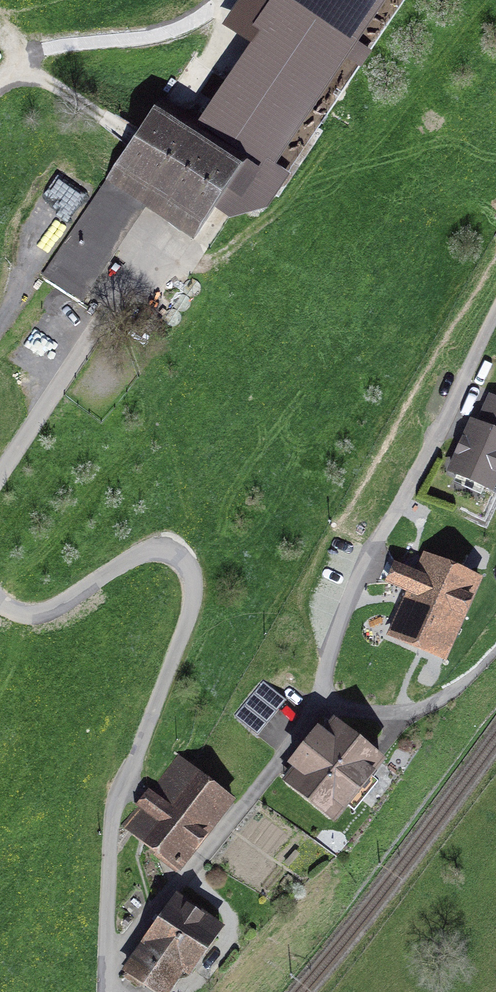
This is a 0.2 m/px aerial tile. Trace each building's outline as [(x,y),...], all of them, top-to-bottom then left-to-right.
[(153,114),(43,274),(84,302),(147,210),(195,243),(242,175),(153,114)] [(492,495),(495,486),(495,400),(488,396),(476,423),(469,420),(445,475),(492,495)] [(391,637),(448,663),(484,584),(422,556),(415,572),(398,565),(388,587),(409,596),(391,637)] [(263,682),(234,716),(257,736),(286,702),(263,682)] [(283,776),(335,817),(386,752),(334,711),(324,724),(318,719),(287,758),(293,762),(283,776)] [(180,754),(124,825),(157,851),(155,854),(177,872),(236,797),(180,754)] [(123,968),(159,991),(166,991),(182,968),(191,974),(225,922),(176,890),(123,968)]
